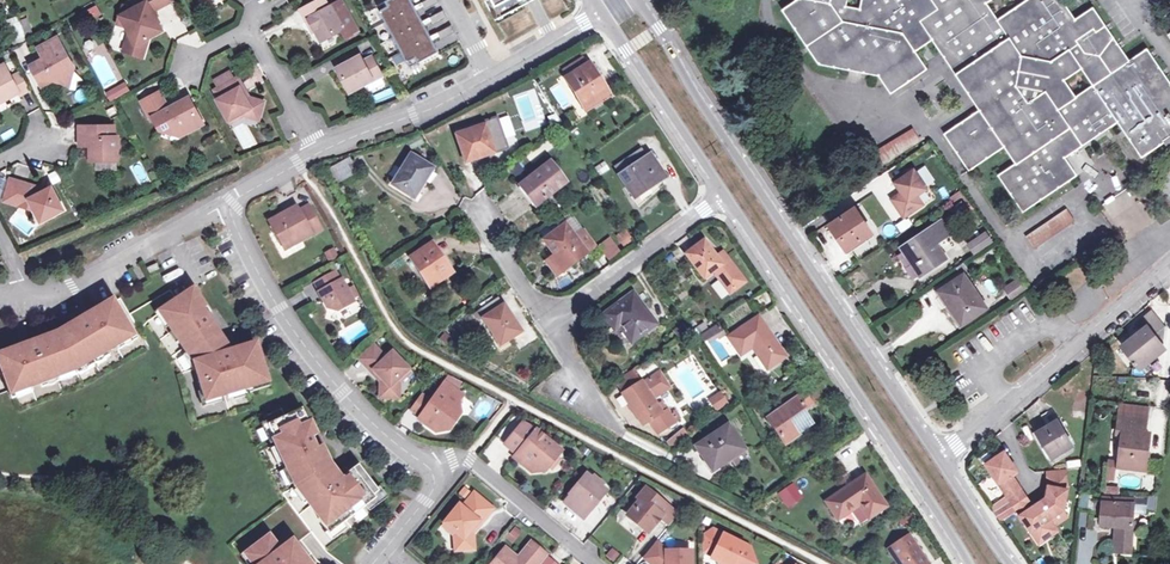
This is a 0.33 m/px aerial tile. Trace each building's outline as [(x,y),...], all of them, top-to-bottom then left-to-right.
[(146,2),(133,9),(124,7),(119,22),(127,25),(130,30),(124,50),(142,56),(148,37),(162,30),(151,10),(170,0),(145,0),(146,2)] [(302,9),(307,19),(309,18),(316,31),(320,39),(342,28),(346,36),(356,31),(340,2),(328,8),(323,0),(319,0),(302,9)] [(385,21),(415,6),(412,0),(388,0),(377,6),(385,21)] [(438,0),(425,0),(421,2),(425,10),(439,2),(438,0)] [(501,15),(504,13),(503,12),(527,0),(493,0),(501,15)] [(1063,0),(1026,0),(999,18),(988,2),(991,0),(862,0),(860,8),(846,5),(847,0),(797,0),(784,9),(820,62),(879,74),(891,92),(927,68),(916,49),(933,39),(981,109),(946,134),(970,169),(1005,145),(1017,162),(999,175),(1024,210),(1078,174),(1066,156),(1119,120),(1143,155),(1169,136),(1169,80),(1148,48),(1131,60),(1094,7),(1076,19),(1063,0)] [(88,10),(93,20),(103,15),(97,5),(88,10)] [(385,21),(393,36),(423,21),(416,9),(415,6),(385,21)] [(447,17),(443,10),(428,17),(433,25),(447,17)] [(19,17),(9,21),(16,45),(27,39),(19,17)] [(28,18),(23,20),(28,34),(33,32),(28,18)] [(393,36),(401,51),(430,36),(425,25),(423,21),(393,36)] [(455,32),(451,25),(436,32),(440,40),(455,32)] [(177,35),(177,45),(199,44),(199,34),(177,35)] [(401,51),(410,67),(439,52),(433,40),(430,36),(401,51)] [(58,37),(40,47),(46,58),(32,65),(43,85),(54,79),(62,82),(64,73),(72,76),(75,67),(58,37)] [(567,80),(590,65),(582,53),(559,68),(567,80)] [(359,56),(338,67),(350,90),(379,74),(370,57),(362,62),(359,56)] [(590,65),(567,80),(585,108),(608,94),(590,65)] [(0,68),(0,101),(18,92),(19,94),(31,88),(22,72),(12,78),(5,66),(0,68)] [(64,73),(62,82),(69,84),(72,76),(64,73)] [(237,79),(216,90),(221,99),(218,100),(229,118),(240,113),(257,118),(262,103),(247,98),(245,99),(239,89),(242,87),(237,79)] [(159,93),(143,102),(152,118),(155,117),(161,129),(169,130),(177,126),(188,130),(202,122),(189,99),(169,109),(159,93)] [(484,125),(456,134),(466,163),(476,159),(473,150),(491,144),(494,153),(507,148),(497,117),(484,122),(484,125)] [(188,130),(177,126),(180,135),(188,130)] [(115,127),(81,127),(82,144),(89,144),(92,143),(93,156),(93,159),(118,159),(118,137),(114,137),(115,127)] [(913,127),(871,153),(879,166),(921,140),(913,127)] [(295,137),(287,141),(289,145),(298,142),(295,137)] [(931,141),(915,151),(920,159),(936,148),(931,141)] [(473,150),(476,159),(494,153),(491,144),(473,150)] [(639,150),(615,168),(635,197),(666,177),(650,154),(645,157),(639,150)] [(437,170),(412,154),(393,184),(414,197),(423,184),(427,186),(437,170)] [(348,157),(328,168),(336,182),(356,170),(348,157)] [(550,163),(522,184),(529,193),(527,194),(536,205),(565,184),(550,163)] [(900,192),(890,199),(904,221),(937,199),(917,169),(894,184),(900,192)] [(49,174),(53,184),(61,181),(57,171),(49,174)] [(39,188),(13,180),(7,200),(23,205),(32,201),(42,221),(64,209),(53,189),(42,194),(39,188)] [(855,192),(833,207),(840,218),(832,224),(848,248),(871,232),(856,207),(861,203),(855,192)] [(373,197),(363,202),(367,208),(377,202),(373,197)] [(964,202),(953,210),(959,218),(970,211),(964,202)] [(296,208),(271,221),(284,245),(299,237),(300,240),(320,229),(308,207),(298,212),(296,208)] [(1067,207),(1027,235),(1035,248),(1076,220),(1067,207)] [(908,218),(897,225),(901,232),(912,225),(908,218)] [(942,219),(903,246),(922,274),(947,257),(937,242),(947,236),(942,229),(946,226),(942,219)] [(565,225),(544,240),(557,257),(559,255),(568,267),(587,254),(565,225)] [(950,233),(946,226),(942,229),(947,236),(950,233)] [(988,231),(968,244),(976,256),(995,243),(988,231)] [(299,237),(284,245),(286,248),(300,240),(299,237)] [(598,247),(610,262),(622,252),(610,237),(598,247)] [(704,240),(686,254),(704,278),(722,264),(704,240)] [(433,242),(410,257),(429,287),(442,280),(439,274),(450,268),(433,242)] [(335,249),(324,252),(327,262),(338,258),(335,249)] [(158,262),(148,267),(151,273),(161,269),(158,262)] [(964,262),(958,266),(961,272),(967,268),(964,262)] [(453,273),(450,268),(439,274),(442,280),(453,273)] [(335,273),(317,283),(321,291),(320,292),(328,306),(337,308),(352,300),(341,280),(339,281),(335,273)] [(964,275),(942,291),(943,294),(939,297),(946,308),(950,305),(963,323),(986,307),(964,275)] [(1020,278),(1006,288),(1012,298),(1026,288),(1020,278)] [(0,356),(0,357),(19,408),(82,385),(149,346),(140,330),(148,321),(179,368),(180,368),(197,421),(251,404),(248,393),(272,386),(267,371),(264,372),(256,345),(242,349),(229,353),(228,348),(216,331),(220,329),(213,318),(193,291),(177,301),(170,290),(130,314),(120,298),(97,312),(95,309),(86,314),(77,319),(79,322),(58,334),(37,343),(35,340),(26,343),(16,347),(17,350),(0,356)] [(633,293),(604,314),(614,329),(620,326),(632,342),(656,323),(633,293)] [(498,297),(479,310),(494,333),(496,331),(503,342),(521,331),(503,304),(502,304),(498,297)] [(1135,326),(1140,333),(1147,328),(1154,337),(1164,329),(1152,313),(1135,326)] [(758,316),(728,336),(741,355),(752,348),(768,369),(786,356),(758,316)] [(704,321),(696,327),(700,333),(709,327),(704,321)] [(1140,333),(1122,346),(1137,366),(1161,347),(1154,337),(1147,328),(1140,333)] [(451,338),(446,333),(440,338),(445,343),(451,338)] [(364,362),(377,349),(371,343),(358,356),(364,362)] [(385,358),(377,349),(364,362),(372,371),(374,369),(383,378),(380,380),(380,395),(397,395),(397,380),(397,376),(406,368),(391,352),(385,358)] [(397,376),(397,380),(408,370),(406,368),(397,376)] [(374,369),(372,371),(380,380),(383,378),(374,369)] [(641,381),(621,395),(643,425),(650,420),(661,412),(656,405),(641,381)] [(445,384),(420,419),(436,431),(448,429),(460,413),(453,408),(462,395),(445,384)] [(812,404),(798,385),(778,400),(783,407),(775,413),(768,418),(786,443),(812,424),(803,411),(812,404)] [(729,403),(721,393),(716,396),(718,400),(713,404),(717,411),(729,403)] [(661,401),(656,405),(661,412),(650,420),(659,432),(675,421),(661,401)] [(249,423),(287,502),(232,544),(246,563),(244,563),(309,563),(305,559),(312,553),(300,537),(309,529),(325,548),(343,535),(345,537),(350,533),(348,531),(390,499),(380,486),(377,489),(359,465),(357,466),(350,471),(349,472),(345,469),(341,472),(337,475),(329,466),(323,451),(325,449),(317,432),(311,434),(309,430),(308,427),(310,425),(302,408),(286,416),(282,408),(249,423)] [(1145,418),(1120,416),(1118,430),(1124,431),(1123,435),(1120,468),(1145,470),(1149,433),(1143,432),(1145,418)] [(1058,421),(1037,434),(1051,458),(1072,445),(1067,438),(1062,428),(1058,421)] [(540,431),(524,423),(508,443),(520,453),(525,457),(525,463),(533,469),(547,468),(550,464),(557,456),(562,450),(540,431)] [(744,449),(728,424),(697,446),(712,470),(731,458),(744,449)] [(1070,424),(1062,428),(1067,438),(1076,433),(1070,424)] [(1037,434),(1036,434),(1032,436),(1050,467),(1076,452),(1072,445),(1051,458),(1037,434)] [(744,449),(731,458),(737,466),(750,457),(744,449)] [(525,457),(520,453),(517,456),(525,463),(525,457)] [(1000,453),(985,463),(1007,497),(1019,489),(1009,474),(1015,470),(1008,460),(1006,461),(1000,453)] [(557,456),(550,464),(554,467),(561,460),(557,456)] [(1110,479),(1113,459),(1105,458),(1103,479),(1110,479)] [(1064,469),(1046,471),(1047,486),(1045,498),(1031,507),(1019,515),(1023,522),(1034,538),(1044,531),(1047,536),(1055,531),(1047,519),(1062,509),(1066,489),(1064,469)] [(866,474),(826,500),(838,519),(860,505),(869,518),(887,506),(866,474)] [(593,480),(587,475),(572,493),(573,494),(568,501),(585,515),(606,490),(600,486),(593,480)] [(602,483),(596,477),(593,480),(600,486),(602,483)] [(791,484),(781,491),(789,504),(800,496),(791,484)] [(1103,493),(1117,493),(1117,485),(1103,485),(1103,493)] [(664,504),(647,489),(640,497),(642,499),(630,514),(648,531),(662,515),(658,511),(664,504)] [(1031,507),(1019,489),(1007,497),(1019,515),(1031,507)] [(473,494),(467,500),(484,515),(490,508),(473,494)] [(1089,495),(1081,495),(1079,510),(1092,511),(1093,499),(1089,498),(1089,495)] [(1116,498),(1103,497),(1101,525),(1115,525),(1118,526),(1117,553),(1130,553),(1133,509),(1134,499),(1121,498),(1121,499),(1116,499),(1116,498)] [(1147,499),(1134,499),(1133,509),(1146,510),(1147,499)] [(484,515),(467,500),(461,508),(457,505),(444,521),(454,530),(453,534),(454,548),(471,548),(470,532),(484,515)] [(679,516),(664,504),(658,511),(662,515),(672,524),(679,516)] [(618,521),(635,537),(641,531),(623,515),(618,521)] [(444,521),(441,524),(453,534),(454,530),(444,521)] [(1034,538),(1023,522),(1021,524),(1036,547),(1048,539),(1047,536),(1044,531),(1034,538)] [(704,537),(704,551),(716,556),(715,558),(725,563),(726,563),(737,563),(738,563),(756,563),(751,548),(715,530),(704,537)] [(911,531),(890,544),(903,563),(925,563),(930,561),(911,531)] [(507,543),(490,562),(492,563),(534,563),(546,551),(533,539),(519,554),(507,543)] [(657,542),(646,555),(656,563),(692,563),(692,552),(669,552),(657,542)]
